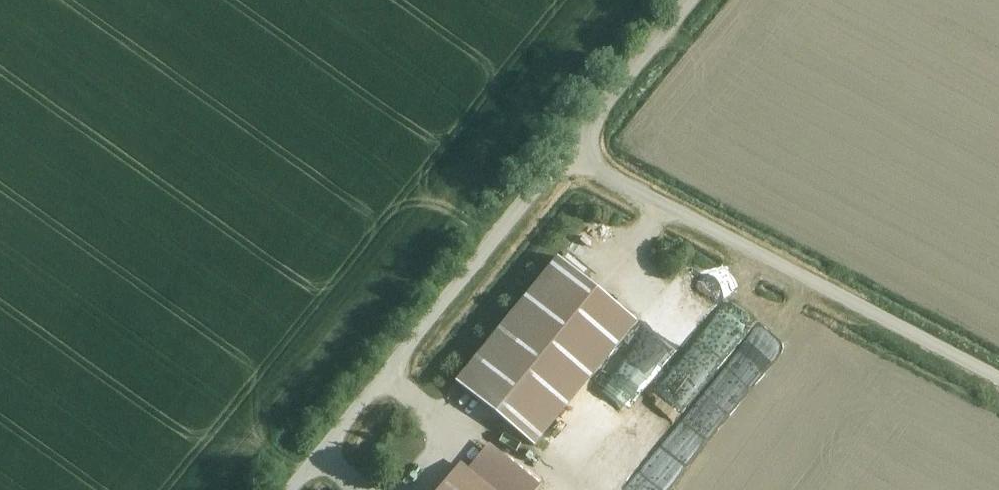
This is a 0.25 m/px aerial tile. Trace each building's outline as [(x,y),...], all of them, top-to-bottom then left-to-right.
[(559,258),(457,383),(534,445),(636,320),(559,258)] [(464,465),(443,489),(494,489),(464,465)]
